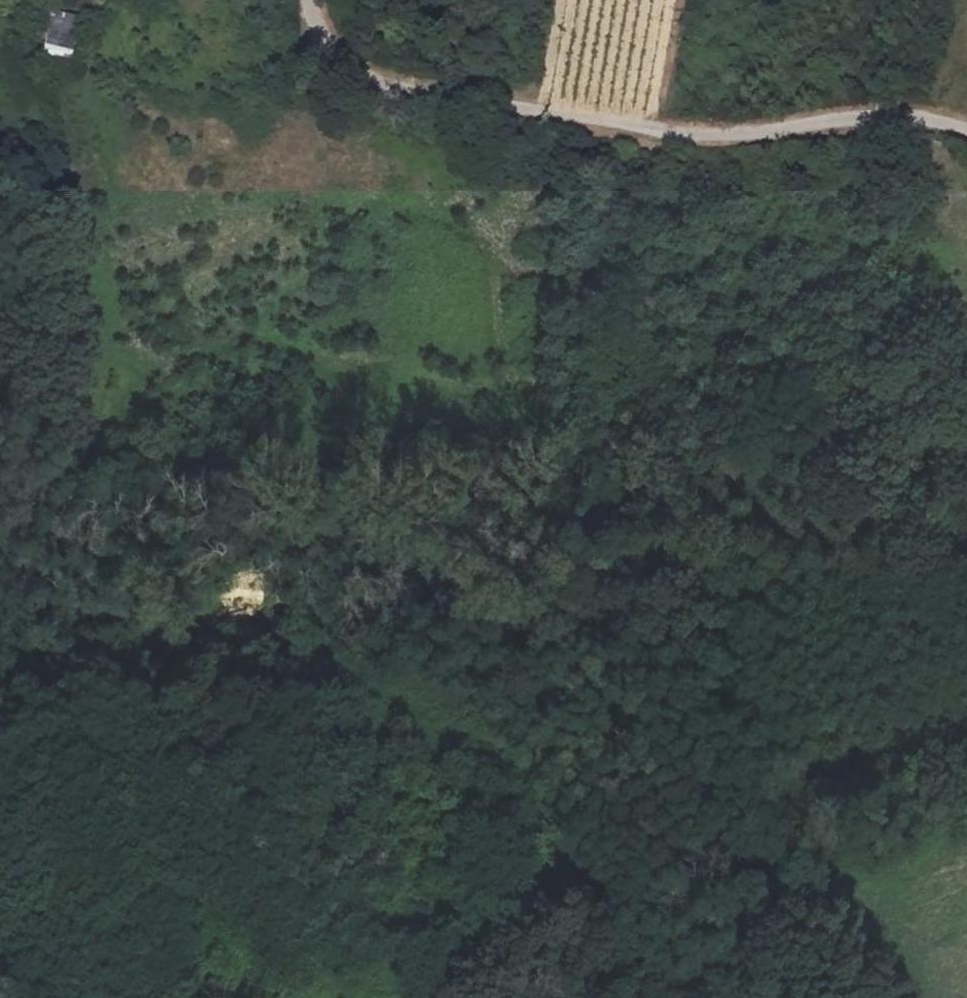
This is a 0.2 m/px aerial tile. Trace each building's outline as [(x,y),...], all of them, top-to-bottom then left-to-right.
[(69,59),(78,15),(51,10),(42,54),(69,59)]
